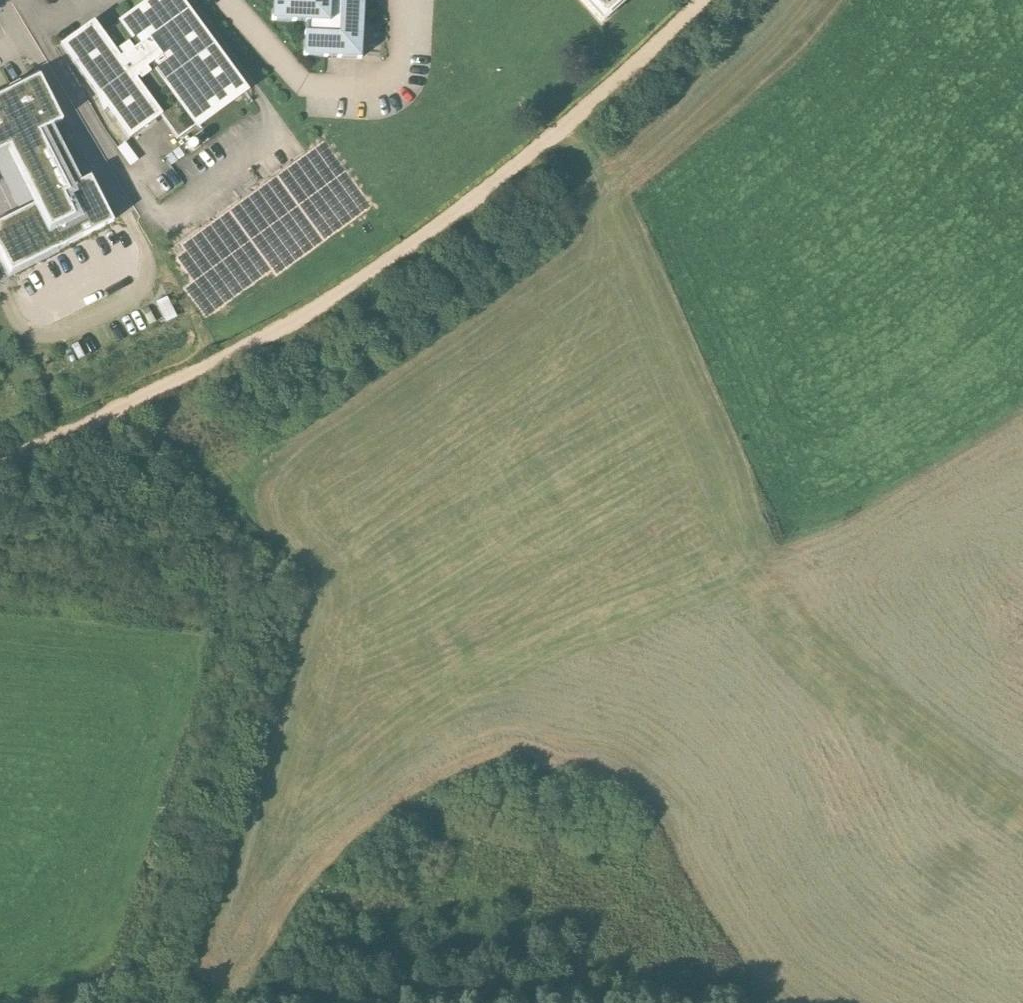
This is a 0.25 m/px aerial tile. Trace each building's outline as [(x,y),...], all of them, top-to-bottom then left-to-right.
[(62,50),(130,145),(163,121),(178,143),(244,96),(175,0),(161,0),(116,32),(130,52),(119,59),(96,26),(62,50)] [(330,0),(273,0),(272,21),(306,23),(304,56),(360,59),(363,3),(330,2),(330,0)] [(600,24),(628,0),(579,0),(600,24)] [(13,279),(118,227),(92,176),(81,181),(54,127),(65,122),(42,76),(0,96),(0,253),(13,279)]
